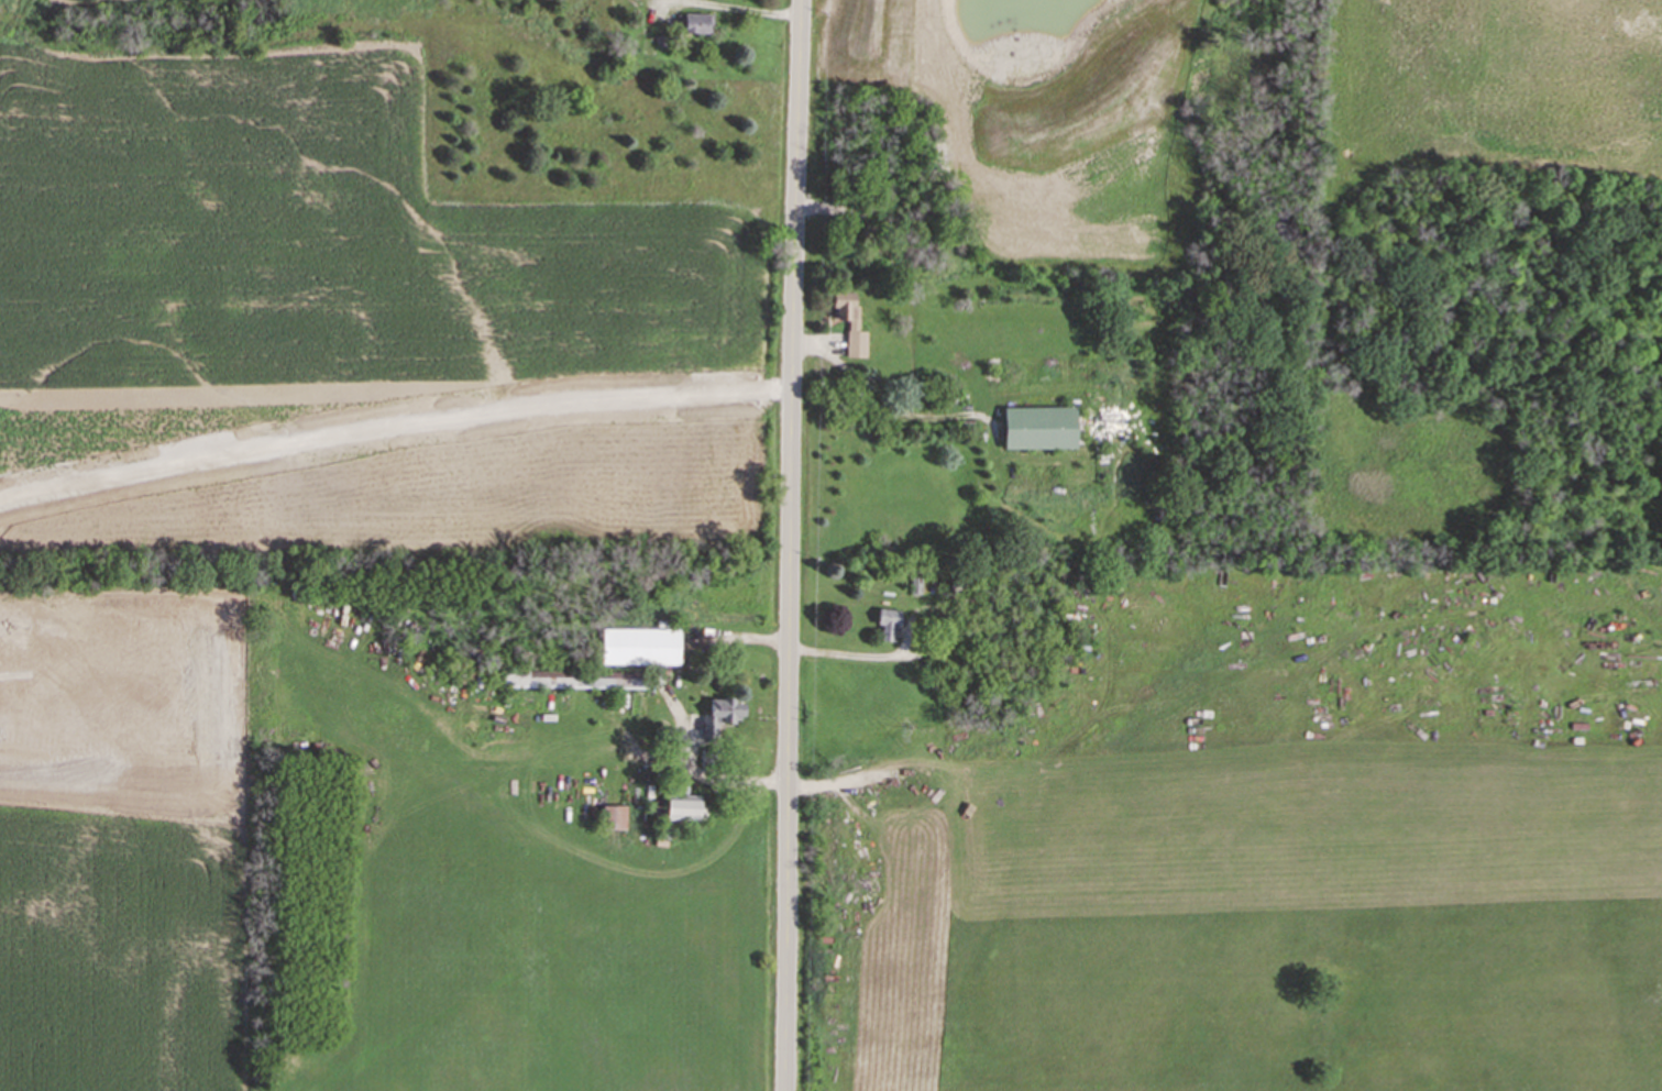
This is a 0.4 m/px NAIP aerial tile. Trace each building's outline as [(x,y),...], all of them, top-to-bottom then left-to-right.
[(708,32),(709,13),(675,13),(674,32),(708,32)] [(866,357),(866,331),(858,330),(858,305),(854,305),(854,291),(832,291),(830,308),(835,308),(835,319),(846,319),(845,356),(866,357)] [(1002,449),(1075,448),(1074,407),(1002,407),(1002,449)] [(878,639),(891,641),(892,631),(896,632),(900,610),(877,607),(874,624),(880,625),(878,639)] [(601,663),(678,664),(678,628),(601,628),(601,663)] [(718,720),(742,721),(744,703),(734,703),(734,698),(708,697),(708,713),(702,713),(701,736),(718,737),(718,720)] [(664,818),(697,819),(698,795),(665,794),(664,818)] [(624,805),(602,805),(602,829),(624,829),(624,805)]
